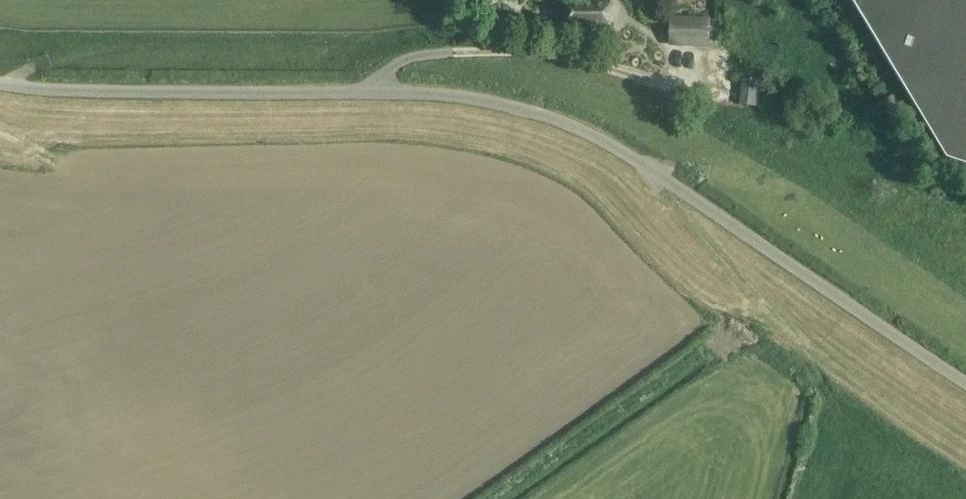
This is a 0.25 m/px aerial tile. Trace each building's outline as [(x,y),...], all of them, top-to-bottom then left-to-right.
[(609,0),(560,0),(560,38),(609,38),(609,0)] [(946,161),(965,168),(965,0),(850,0),(946,161)] [(669,18),(669,46),(709,48),(712,19),(669,18)] [(758,107),(761,81),(743,79),(740,105),(758,107)]
